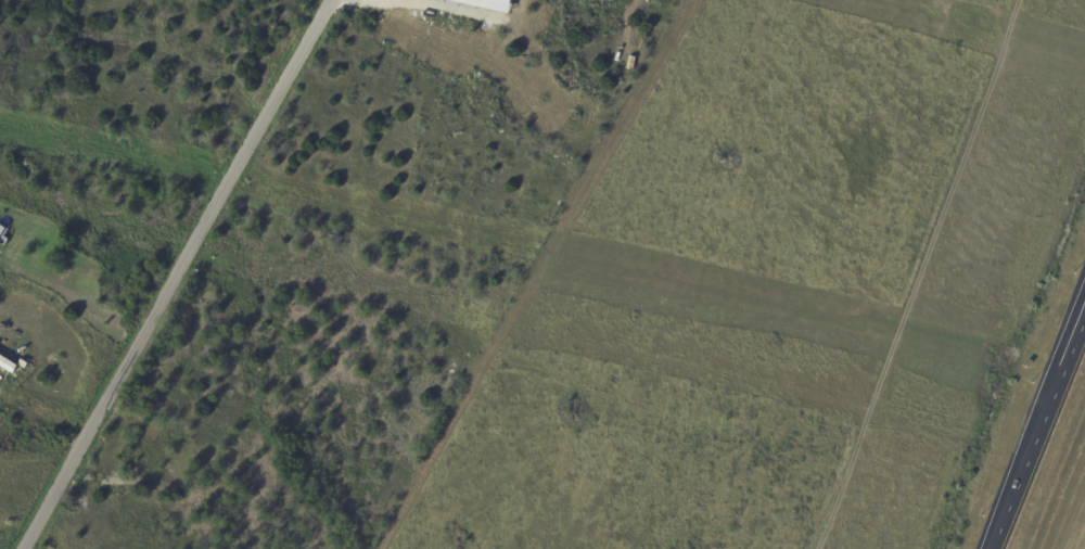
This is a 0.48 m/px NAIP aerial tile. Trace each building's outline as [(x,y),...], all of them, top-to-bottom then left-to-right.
[(509,13),(511,0),(441,0),(509,13)]
